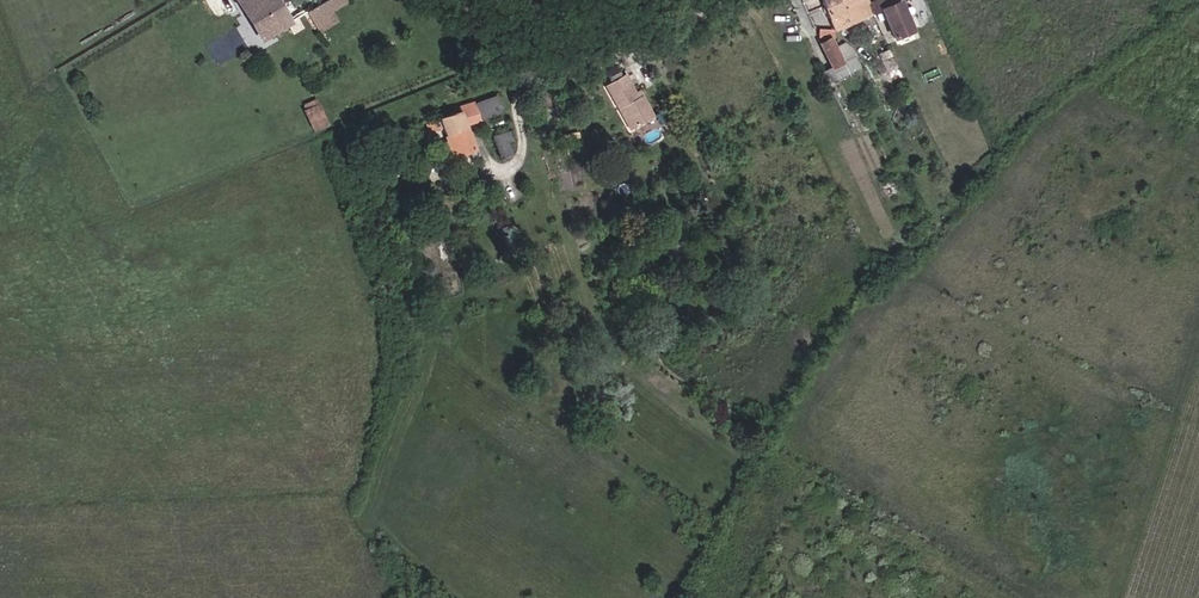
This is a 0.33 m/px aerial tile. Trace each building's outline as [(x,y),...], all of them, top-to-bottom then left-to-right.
[(289,22),(276,0),(239,0),(262,38),(289,22)] [(313,21),(332,10),(329,5),(326,0),(307,11),(313,21)] [(857,20),(849,0),(838,0),(836,1),(823,7),(832,30),(857,20)] [(857,20),(871,14),(865,0),(849,0),(857,20)] [(867,4),(871,14),(879,9),(894,37),(920,23),(907,0),(895,0),(896,2),(890,5),(887,0),(876,0),(867,4)] [(840,63),(834,50),(830,39),(820,44),(830,67),(840,63)] [(840,63),(853,57),(850,51),(844,46),(834,50),(840,63)] [(815,69),(824,65),(817,49),(808,54),(815,69)] [(834,79),(856,69),(851,59),(853,58),(853,57),(840,63),(830,67),(828,68),(834,79)] [(612,82),(621,76),(612,64),(603,70),(612,82)] [(826,82),(834,79),(828,68),(821,71),(826,82)] [(542,105),(551,102),(546,88),(537,91),(542,105)] [(475,147),(465,122),(501,111),(496,96),(475,104),(474,101),(457,107),(459,111),(439,118),(453,155),(475,147)] [(310,125),(326,119),(320,104),(303,110),(310,125)] [(512,155),(508,143),(527,136),(524,125),(492,136),(500,159),(512,155)]
